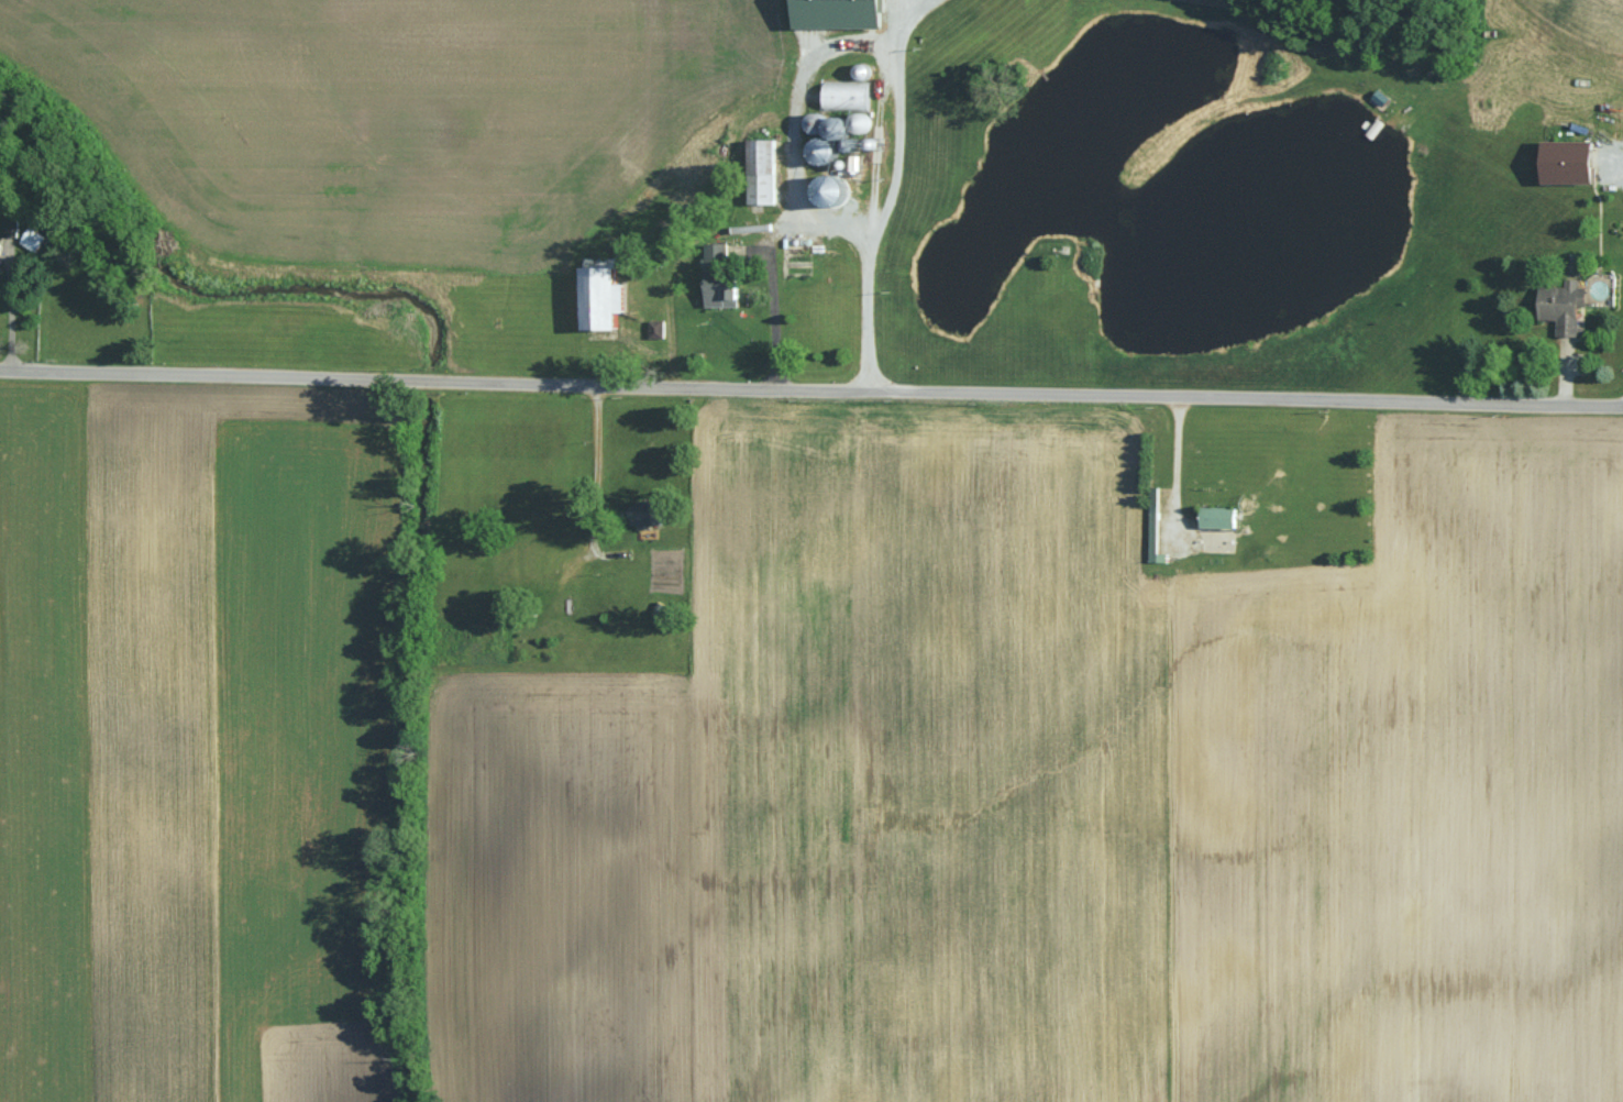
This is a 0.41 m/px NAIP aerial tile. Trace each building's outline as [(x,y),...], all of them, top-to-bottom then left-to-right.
[(877,0),(785,0),(784,26),(876,28),(877,0)] [(775,139),(742,139),(742,205),(775,205),(775,139)] [(1534,184),(1588,184),(1588,141),(1534,141),(1534,184)] [(20,236),(21,218),(4,218),(3,236),(20,236)] [(24,243),(40,253),(50,237),(35,227),(24,243)] [(724,245),(701,245),(701,266),(724,266),(724,245)] [(573,329),(620,328),(619,259),(583,259),(583,266),(572,266),(573,329)] [(735,274),(698,275),(699,307),(735,306),(735,274)] [(1553,337),(1581,338),(1582,287),(1575,287),(1575,280),(1563,279),(1563,286),(1535,286),(1535,321),(1554,321),(1553,337)] [(1148,487),(1148,520),(1159,520),(1158,487),(1148,487)] [(1195,527),(1233,527),(1233,508),(1196,507),(1195,527)]
